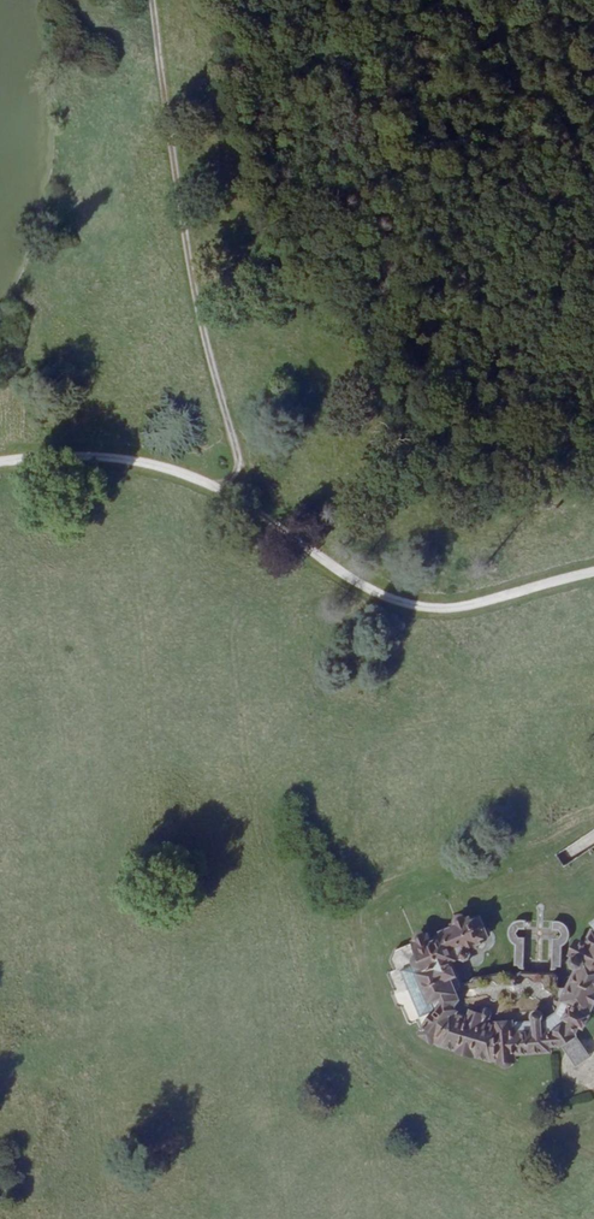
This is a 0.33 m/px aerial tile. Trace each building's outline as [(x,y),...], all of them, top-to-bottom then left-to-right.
[(465,1045),(465,1049),(489,1055),(509,1060),(508,1065),(518,1067),(519,1058),(527,1060),(529,1055),(562,1049),(564,1043),(579,1039),(589,1030),(593,1023),(593,961),(575,1003),(569,1014),(564,1013),(563,976),(522,978),(522,984),(516,984),(515,978),(474,975),(473,981),(467,981),(460,959),(469,954),(473,956),(479,955),(483,948),(492,943),(480,917),(460,925),(462,929),(441,939),(439,934),(407,947),(402,967),(408,979),(400,983),(410,1000),(406,1002),(415,1018),(419,1016),(427,1030),(435,1026),(443,1040),(465,1045)] [(524,920),(513,921),(513,930),(525,929),(524,920)] [(591,941),(589,940),(584,952),(593,957),(593,935),(591,941)] [(566,1108),(593,1101),(591,1092),(564,1099),(566,1108)]
